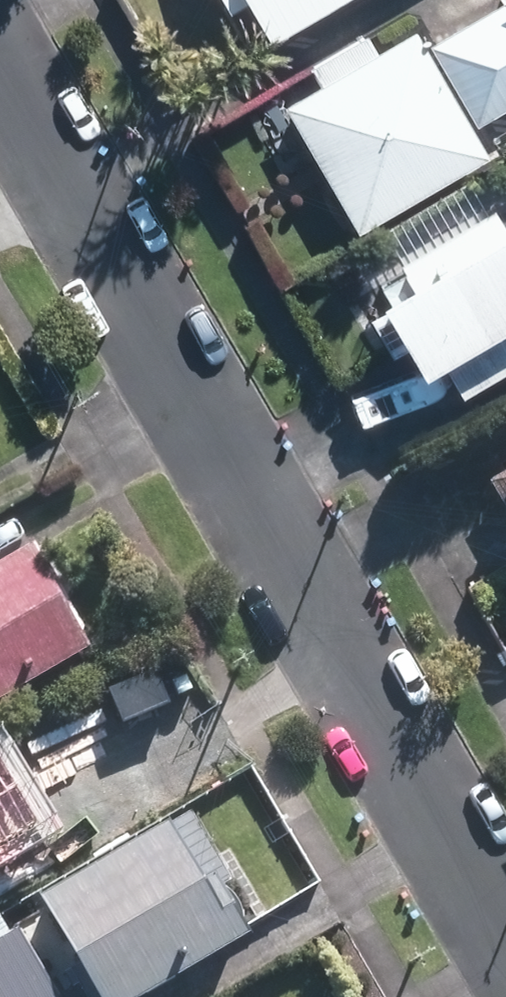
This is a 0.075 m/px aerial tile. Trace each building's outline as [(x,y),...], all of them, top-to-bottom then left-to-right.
[(239,31),(254,22),(270,49),(353,0),(220,0),(239,31)] [(433,51),(476,128),(505,111),(505,10),(433,51)] [(490,164),(416,35),(283,111),(357,240),(490,164)] [(463,401),(505,375),(505,228),(498,216),(404,272),(417,293),(386,312),(428,382),(446,372),(463,401)] [(462,482),(505,553),(505,454),(462,482)] [(18,543),(0,554),(0,697),(82,649),(18,543)] [(77,682),(0,729),(0,870),(117,800),(94,763),(118,749),(77,682)] [(162,810),(10,896),(67,996),(107,996),(229,929),(162,810)] [(0,930),(0,996),(43,996),(0,930)]
